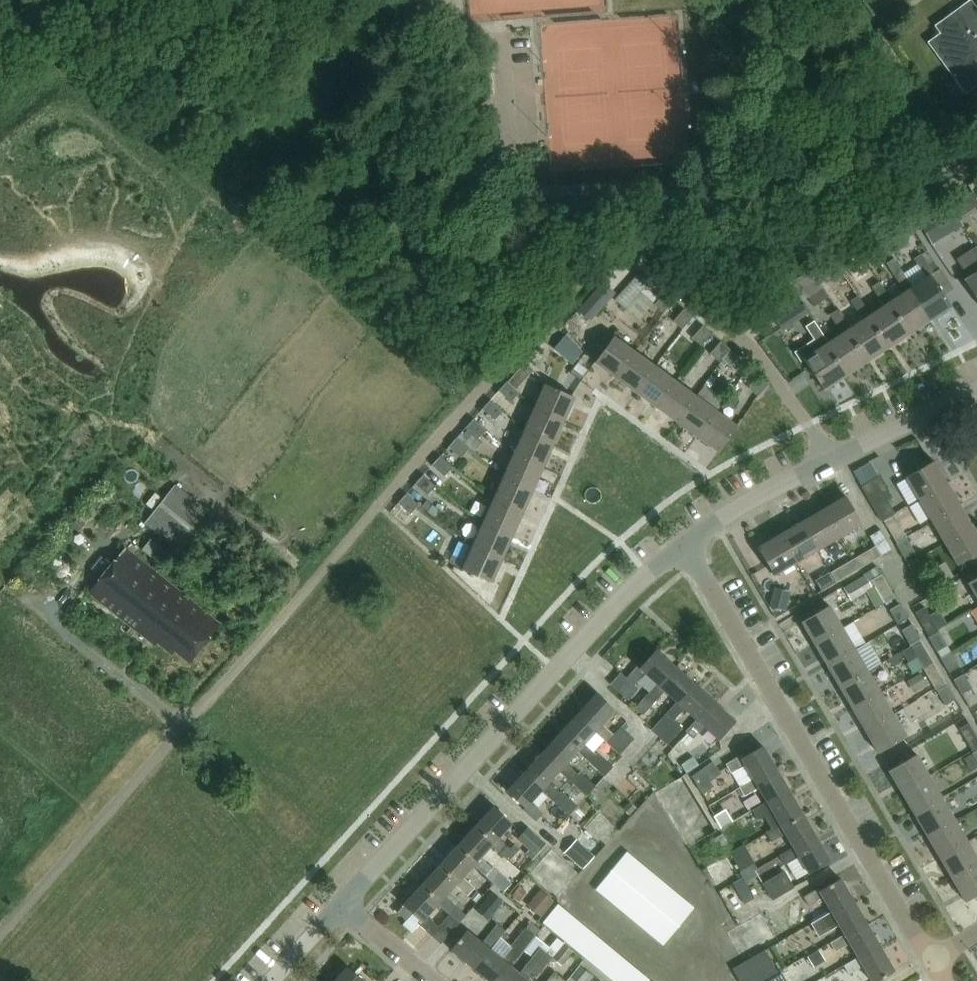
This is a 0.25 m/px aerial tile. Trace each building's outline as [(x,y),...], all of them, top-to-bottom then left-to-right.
[(976,85),(976,9),(970,0),(968,0),(933,26),(939,34),(926,43),(964,95),(976,85)] [(942,207),(923,220),(935,239),(954,226),(942,207)] [(953,288),(950,282),(940,268),(934,272),(921,253),(913,258),(925,276),(912,285),(908,287),(930,319),(951,304),(944,294),(953,288)] [(908,287),(912,285),(894,258),(886,263),(904,290),(891,299),(887,301),(908,333),(930,319),(908,287)] [(965,279),(976,297),(976,271),(965,279)] [(626,308),(640,292),(646,285),(636,275),(615,298),(626,308)] [(615,291),(602,280),(577,307),(590,319),(615,291)] [(887,301),(891,299),(878,281),(870,286),(883,305),(869,314),(866,315),(888,346),(908,333),(887,301)] [(814,306),(829,297),(822,287),(808,297),(814,306)] [(664,290),(653,303),(662,311),(673,299),(664,290)] [(640,292),(626,308),(637,319),(652,303),(640,292)] [(782,329),(808,312),(796,294),(770,310),(782,329)] [(866,315),(869,314),(857,295),(850,299),(862,318),(849,327),(846,329),(867,360),(888,346),(866,315)] [(683,307),(672,319),(682,328),(693,315),(683,307)] [(846,329),(849,327),(837,309),(829,314),(841,332),(827,341),(824,343),(846,374),(867,360),(846,329)] [(824,343),(827,341),(813,320),(806,325),(814,337),(795,350),(802,361),(805,358),(825,388),(846,374),(824,343)] [(702,324),(691,336),(701,345),(712,332),(702,324)] [(566,333),(556,342),(575,361),(585,352),(566,333)] [(614,335),(595,361),(616,376),(635,350),(614,335)] [(720,361),(723,358),(731,349),(721,341),(710,353),(720,361)] [(742,375),(750,366),(731,349),(723,358),(742,375)] [(635,350),(616,376),(637,391),(656,365),(635,350)] [(574,366),(572,369),(581,378),(589,368),(579,360),(574,366)] [(508,380),(516,388),(534,368),(525,361),(508,380)] [(656,365),(637,391),(657,406),(676,380),(656,365)] [(759,374),(748,387),(758,395),(769,383),(759,374)] [(520,391),(516,388),(508,380),(499,390),(512,401),(520,391)] [(676,380),(657,406),(678,421),(697,394),(676,380)] [(545,382),(535,405),(565,419),(576,395),(545,382)] [(697,394),(678,421),(699,436),(718,409),(697,394)] [(491,399),(482,409),(495,420),(503,410),(491,399)] [(535,405),(524,429),(554,442),(565,419),(535,405)] [(718,409),(699,436),(719,451),(738,424),(718,409)] [(473,419),(465,428),(477,439),(486,430),(473,419)] [(524,429),(514,452),(544,466),(554,442),(524,429)] [(456,438),(448,447),(460,458),(469,449),(456,438)] [(514,452),(503,475),(533,489),(544,466),(514,452)] [(439,457),(431,467),(443,478),(452,468),(439,457)] [(922,497),(950,480),(937,458),(909,474),(922,497)] [(885,518),(894,513),(897,511),(890,498),(895,495),(883,474),(865,484),(885,518)] [(503,475),(493,499),(523,512),(533,489),(503,475)] [(422,476),(413,486),(426,497),(434,488),(422,476)] [(934,518),(963,502),(950,480),(922,497),(934,518)] [(182,552),(213,513),(175,483),(145,522),(182,552)] [(848,492),(826,505),(843,534),(865,521),(848,492)] [(405,496),(396,505),(409,516),(417,507),(405,496)] [(493,499),(482,522),(512,536),(523,512),(493,499)] [(963,502),(934,518),(947,541),(976,524),(963,502)] [(826,505),(804,519),(821,547),(843,534),(826,505)] [(908,537),(894,513),(885,518),(884,519),(898,543),(907,538),(908,537)] [(804,519),(782,532),(798,560),(821,547),(804,519)] [(482,522),(472,546),(502,559),(512,536),(482,522)] [(947,541),(960,563),(976,553),(976,526),(976,524),(947,541)] [(883,554),(883,553),(892,548),(881,529),(870,535),(876,546),(856,557),(862,567),(883,554)] [(782,532),(759,545),(776,573),(798,560),(782,532)] [(150,538),(142,549),(159,561),(166,550),(150,538)] [(905,558),(916,552),(907,538),(898,543),(897,544),(905,558)] [(472,546),(461,568),(492,582),(502,559),(472,546)] [(189,661),(220,623),(125,547),(89,591),(155,644),(157,641),(172,653),(175,649),(189,661)] [(834,570),(840,580),(862,567),(856,557),(834,570)] [(917,578),(927,572),(919,558),(909,564),(917,578)] [(822,590),(836,582),(831,572),(817,580),(822,590)] [(854,598),(864,592),(875,586),(867,572),(846,584),(854,598)] [(886,600),(895,595),(882,572),(873,578),(886,600)] [(770,604),(785,609),(790,592),(775,587),(770,604)] [(939,628),(931,613),(926,605),(929,603),(926,597),(913,605),(930,634),(939,628)] [(816,642),(844,625),(831,603),(803,619),(816,642)] [(899,623),(908,618),(901,604),(891,610),(899,623)] [(939,628),(942,626),(948,623),(939,608),(931,613),(939,628)] [(911,644),(920,638),(913,624),(903,630),(911,644)] [(816,642),(829,664),(858,648),(844,625),(816,642)] [(937,651),(947,645),(939,631),(929,637),(937,651)] [(924,666),(934,661),(921,639),(888,658),(890,661),(895,663),(900,661),(898,657),(905,653),(909,660),(917,655),(924,666)] [(660,686),(677,666),(657,648),(639,667),(637,666),(627,678),(621,672),(610,684),(628,700),(639,689),(634,685),(645,673),(657,683),(660,686)] [(842,685),(870,669),(858,648),(829,664),(842,685)] [(949,672),(960,666),(951,652),(941,657),(949,672)] [(946,682),(934,661),(924,666),(937,688),(946,682)] [(678,703),(696,683),(677,666),(660,686),(657,683),(646,695),(635,707),(643,714),(654,702),(665,690),(677,701),(678,703)] [(854,707),(883,690),(870,669),(842,685),(854,707)] [(927,683),(921,673),(911,679),(917,689),(927,683)] [(963,694),(973,688),(965,674),(954,680),(963,694)] [(955,697),(947,682),(936,689),(944,703),(955,697)] [(698,721),(716,701),(696,683),(678,703),(677,701),(651,729),(666,743),(681,727),(674,720),(685,708),(697,719),(698,721)] [(867,729),(896,712),(883,690),(854,707),(867,729)] [(620,754),(635,738),(622,726),(615,734),(603,723),(616,709),(597,692),(579,711),(598,728),(596,731),(620,754)] [(720,740),(737,720),(716,701),(698,721),(697,719),(686,731),(693,738),(704,726),(720,740)] [(579,711),(561,731),(580,748),(578,751),(606,776),(614,767),(598,752),(597,754),(585,743),(596,731),(598,728),(579,711)] [(881,751),(909,735),(896,712),(867,729),(881,751)] [(976,748),(976,735),(970,722),(960,728),(974,750),(976,748)] [(567,763),(578,751),(580,748),(561,731),(543,750),(562,767),(560,770),(579,788),(587,795),(596,786),(581,771),(579,774),(567,763)] [(755,781),(777,769),(763,745),(741,757),(740,755),(725,763),(731,773),(745,764),(753,778),(755,781)] [(549,782),(560,770),(562,767),(543,750),(525,770),(544,787),(542,789),(570,815),(578,806),(562,791),(561,793),(549,782)] [(904,791),(933,775),(919,752),(891,769),(904,791)] [(691,776),(701,793),(713,786),(710,781),(721,773),(712,761),(691,776)] [(768,804),(790,791),(777,769),(755,781),(753,778),(739,786),(744,795),(759,787),(767,801),(768,804)] [(531,801),(542,789),(544,787),(525,770),(507,789),(526,807),(524,809),(536,820),(544,812),(531,801)] [(917,813),(945,796),(933,775),(904,791),(917,813)] [(803,814),(790,791),(768,804),(767,801),(752,809),(758,819),(765,816),(772,828),(780,823),(781,826),(803,814)] [(929,835),(958,818),(945,796),(917,813),(929,835)] [(631,814),(636,808),(630,802),(625,808),(631,814)] [(515,844),(511,848),(499,836),(512,822),(495,805),(478,823),(495,840),(492,844),(510,860),(520,849),(515,844)] [(609,840),(622,826),(606,810),(592,824),(609,840)] [(731,821),(727,815),(722,814),(716,817),(722,827),(731,821)] [(795,850),(816,837),(803,814),(781,826),(780,823),(772,828),(766,832),(771,841),(785,833),(793,846),(795,850)] [(942,856),(971,839),(958,818),(929,835),(942,856)] [(481,856),(492,844),(495,840),(478,823),(458,844),(476,861),(475,863),(504,891),(513,882),(495,866),(493,867),(481,856)] [(538,854),(547,842),(528,826),(518,837),(538,854)] [(728,846),(721,835),(712,840),(719,851),(728,846)] [(809,872),(830,860),(816,837),(795,850),(793,846),(779,854),(784,864),(799,855),(809,872)] [(583,868),(595,855),(587,848),(576,838),(576,839),(565,851),(583,868)] [(976,865),(976,850),(971,839),(942,856),(955,878),(976,865)] [(464,875),(475,863),(476,861),(458,844),(440,863),(458,880),(456,883),(468,895),(476,886),(464,875)] [(757,861),(746,844),(733,852),(743,869),(757,861)] [(627,851),(611,870),(621,878),(636,859),(627,851)] [(636,859),(621,878),(631,886),(646,867),(636,859)] [(445,895),(456,883),(458,880),(440,863),(423,882),(441,899),(438,902),(450,913),(460,923),(467,914),(445,895)] [(976,895),(976,865),(955,878),(968,900),(976,895)] [(646,867),(631,886),(640,894),(656,875),(646,867)] [(611,870),(596,888),(605,896),(621,878),(611,870)] [(762,883),(772,899),(794,887),(785,870),(762,883)] [(656,875),(640,894),(650,902),(666,883),(656,875)] [(833,913),(855,900),(841,877),(819,890),(817,887),(803,896),(809,905),(823,897),(831,910),(833,913)] [(621,878),(605,896),(615,904),(631,886),(621,878)] [(428,913),(438,902),(441,899),(423,882),(404,903),(398,909),(407,917),(413,911),(422,919),(420,921),(432,933),(442,942),(460,923),(450,913),(439,924),(428,913)] [(666,883),(650,902),(660,910),(675,891),(666,883)] [(631,886),(615,904),(625,912),(640,894),(631,886)] [(526,892),(520,887),(514,894),(520,899),(526,892)] [(477,909),(489,919),(504,901),(493,891),(477,909)] [(542,891),(533,902),(544,911),(553,900),(542,891)] [(675,891),(660,910),(670,918),(685,899),(675,891)] [(640,894),(625,912),(635,920),(650,902),(640,894)] [(685,899),(670,918),(679,926),(695,907),(685,899)] [(868,923),(855,900),(833,913),(831,910),(811,922),(817,932),(822,929),(824,932),(839,924),(845,933),(846,936),(868,923)] [(650,902),(635,920),(644,929),(660,910),(650,902)] [(790,902),(788,926),(800,927),(802,903),(790,902)] [(558,903),(542,922),(553,931),(568,912),(558,903)] [(660,910),(644,929),(654,937),(670,918),(660,910)] [(568,912),(553,931),(563,939),(579,920),(568,912)] [(670,918),(654,937),(664,945),(679,926),(670,918)] [(579,920),(563,939),(573,948),(589,929),(579,920)] [(491,948),(500,937),(506,929),(498,923),(483,941),(468,929),(452,948),(472,964),(488,945),(491,948)] [(830,942),(836,951),(850,943),(858,957),(860,960),(882,947),(868,923),(846,936),(845,933),(830,942)] [(512,965),(524,950),(536,936),(526,927),(510,945),(500,937),(491,948),(488,945),(472,964),(492,980),(508,962),(512,965)] [(589,929),(573,948),(584,956),(599,937),(589,929)] [(563,944),(547,931),(540,939),(536,936),(524,950),(532,956),(520,971),(512,965),(508,962),(492,980),(529,980),(530,980),(532,980),(542,969),(563,944)] [(599,937),(584,956),(594,965),(609,946),(599,937)] [(573,951),(564,944),(555,955),(563,962),(573,951)] [(609,946),(594,965),(604,973),(620,954),(609,946)] [(896,970),(882,947),(860,960),(858,957),(844,965),(849,974),(863,966),(872,980),(877,980),(896,970)] [(604,973),(614,980),(615,980),(630,963),(620,954),(604,973)] [(732,968),(740,980),(762,980),(749,958),(732,968)] [(615,980),(632,980),(640,971),(630,963),(615,980)] [(366,980),(349,964),(339,975),(334,980),(366,980)] [(590,973),(582,966),(575,974),(583,980),(590,973)] [(554,971),(546,980),(565,980),(554,971)] [(632,980),(649,980),(650,980),(640,971),(632,980)] [(782,973),(767,980),(786,980),(782,973)]
